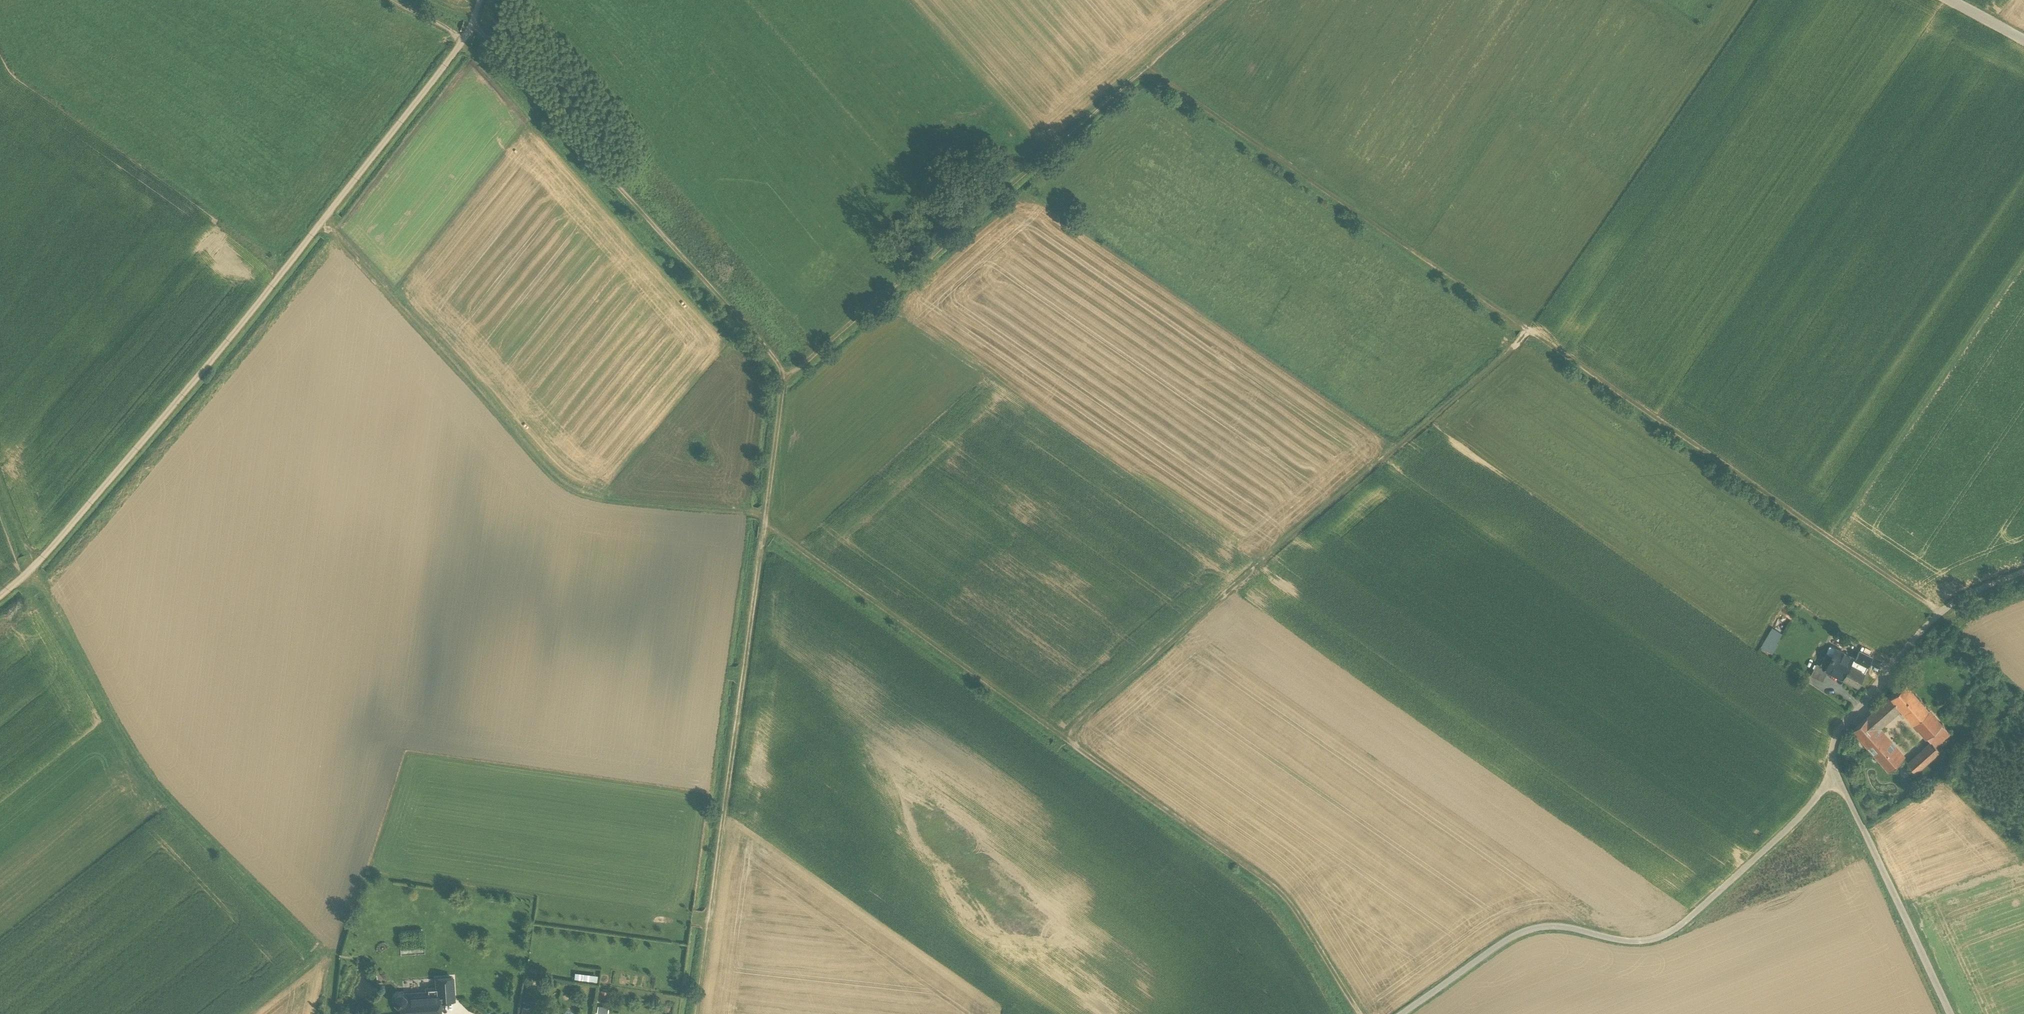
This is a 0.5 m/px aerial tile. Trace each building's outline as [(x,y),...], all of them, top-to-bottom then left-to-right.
[(1778,643),(1767,636),(1761,646),(1772,653),(1778,643)] [(1834,656),(1826,653),(1820,665),(1828,669),(1827,670),(1828,670),(1843,678),(1850,666),(1853,658),(1837,650),(1834,656)] [(1872,658),(1860,651),(1856,659),(1856,660),(1868,666),(1872,658)] [(1868,666),(1856,660),(1856,659),(1853,658),(1850,666),(1865,673),(1868,666)] [(1820,665),(1817,663),(1811,675),(1823,681),(1828,670),(1827,670),(1828,669),(1820,665)] [(1865,673),(1850,666),(1843,678),(1858,685),(1865,673)] [(1906,683),(1891,696),(1900,707),(1914,722),(1929,709),(1906,683)] [(1900,707),(1891,696),(1884,702),(1894,712),(1900,707)] [(1884,702),(1853,729),(1863,740),(1877,728),(1894,712),(1884,702)] [(1945,727),(1929,709),(1914,722),(1931,742),(1935,747),(1936,746),(1960,725),(1955,719),(1945,727)] [(1904,758),(1877,728),(1863,740),(1889,770),(1904,758)] [(1931,742),(1924,749),(1932,758),(1940,750),(1936,746),(1935,747),(1931,742)] [(1924,749),(1907,763),(1915,772),(1932,758),(1924,749)] [(597,982),(598,975),(575,972),(575,978),(597,982)] [(427,988),(427,992),(398,994),(395,997),(395,1001),(398,1005),(402,1004),(402,1013),(440,1013),(439,1000),(454,999),(452,977),(437,978),(437,987),(427,988)]
